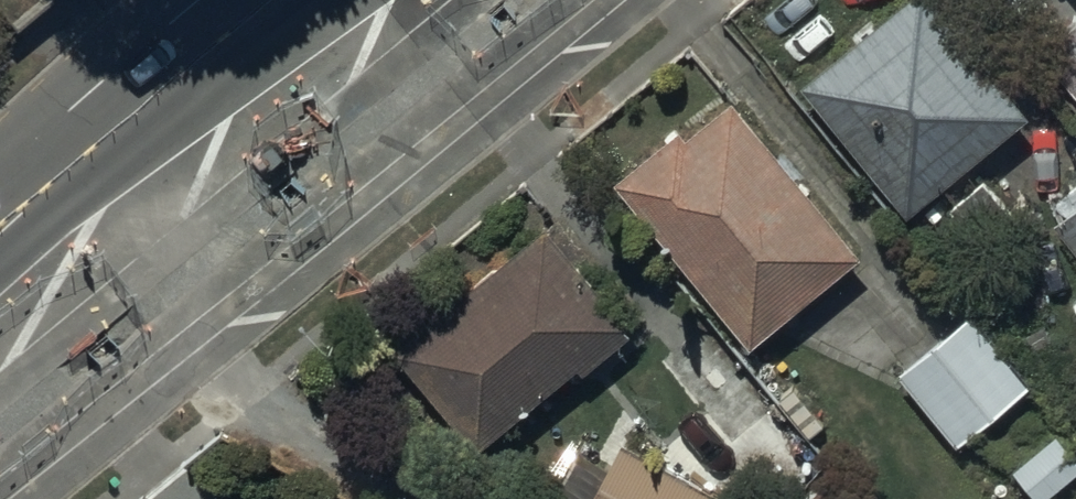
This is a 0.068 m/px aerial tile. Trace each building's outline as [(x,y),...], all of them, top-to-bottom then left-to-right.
[(796,70),(905,204),(1028,103),(944,0),(883,0),(796,70)] [(1075,88),(1075,14),(1040,45),(1075,88)] [(610,166),(750,337),(863,245),(733,86),(687,123),(677,111),(610,166)] [(1051,214),(1075,245),(1075,194),(1051,214)] [(545,213),(394,340),(477,439),(575,357),(582,365),(635,321),(545,213)] [(970,306),(895,369),(955,439),(1029,377),(970,306)] [(1057,426),(1012,463),(1040,498),(1075,469),(1075,450),(1057,426)] [(619,434),(586,498),(747,498),(619,434)]
